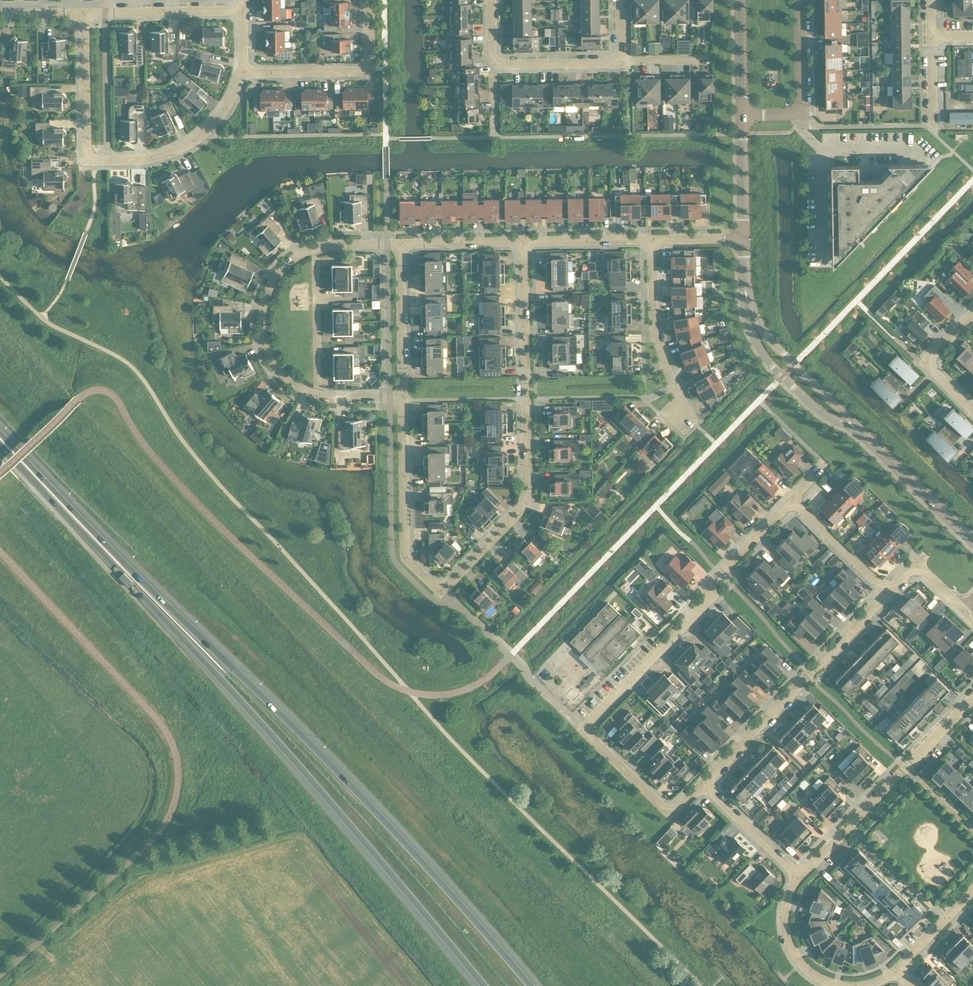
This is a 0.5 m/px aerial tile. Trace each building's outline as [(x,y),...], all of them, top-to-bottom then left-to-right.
[(264,8),(281,8),(280,0),(264,0),(264,8)] [(349,13),(349,11),(350,11),(350,2),(338,2),(338,0),(324,0),(324,13),(331,13),(349,13)] [(449,5),(450,5),(451,15),(451,16),(471,16),(470,4),(472,4),(472,0),(449,0),(449,5)] [(646,0),(634,0),(634,3),(631,3),(631,18),(635,18),(635,22),(646,22),(646,0)] [(646,22),(658,22),(658,18),(661,18),(661,3),(658,3),(658,0),(646,0),(646,22)] [(661,3),(661,18),(664,18),(665,22),(676,21),(676,0),(664,0),(664,3),(661,3)] [(691,2),(688,2),(688,0),(676,0),(676,21),(691,21),(691,18),(691,2)] [(691,2),(691,18),(697,17),(697,20),(710,20),(709,10),(712,10),(712,0),(700,0),(700,2),(691,2)] [(841,0),(824,0),(824,11),(841,10),(841,0)] [(908,10),(910,10),(910,0),(891,0),(891,10),(892,10),(908,10)] [(598,2),(582,3),(582,13),(598,13),(598,2)] [(954,3),(954,2),(953,2),(953,14),(972,14),(972,2),(971,2),(971,3),(954,3)] [(531,3),(514,4),(514,14),(531,14),(531,3)] [(281,9),(281,8),(264,8),(264,19),(287,19),(287,8),(281,9)] [(841,23),(841,10),(824,11),(825,23),(841,23)] [(909,21),(908,10),(892,10),(892,21),(909,21)] [(349,13),(331,13),(331,20),(324,20),(324,30),(338,30),(338,24),(351,24),(350,16),(349,16),(349,13)] [(598,13),(582,13),(582,24),(599,24),(598,13)] [(531,25),(531,14),(514,14),(515,25),(531,25)] [(451,16),(451,15),(446,15),(446,17),(451,17),(451,27),(447,27),(447,33),(473,33),(473,27),(471,27),(471,16),(451,16)] [(909,31),(909,21),(892,21),(892,31),(909,31)] [(846,23),(841,23),(825,23),(825,36),(841,36),(841,28),(846,28),(846,23)] [(267,41),(285,41),(285,31),(290,31),(290,24),(277,24),(277,31),(265,31),(265,39),(267,39),(267,41)] [(599,24),(582,24),(582,35),(581,35),(581,36),(599,35),(599,24)] [(531,36),(531,25),(515,25),(515,37),(532,36),(531,36)] [(200,42),(201,43),(202,45),(204,45),(215,45),(215,44),(218,44),(218,46),(223,46),(223,35),(225,34),(226,32),(227,32),(227,31),(226,31),(225,29),(224,28),(222,27),(204,28),(204,27),(203,27),(203,37),(201,39),(200,41),(200,42)] [(144,64),(144,59),(143,45),(137,45),(137,32),(136,31),(135,29),(133,29),(133,28),(132,28),(132,29),(130,30),(129,32),(118,32),(118,37),(120,37),(120,52),(122,52),(122,60),(133,60),(133,57),(136,57),(136,64),(144,64)] [(164,28),(162,29),(160,31),(149,31),(149,37),(151,37),(152,52),(162,51),(162,59),(176,58),(176,44),(168,44),(168,32),(168,30),(166,29),(164,28)] [(909,31),(892,31),(893,42),(909,42),(909,31)] [(473,33),(447,33),(447,34),(449,34),(449,40),(451,40),(451,50),(451,51),(471,50),(471,39),(473,39),(473,33)] [(324,44),(331,44),(331,51),(342,51),(342,52),(342,53),(351,53),(351,39),(338,40),(338,34),(324,34),(324,44)] [(52,35),(52,42),(42,42),(42,61),(49,60),(49,57),(58,57),(60,59),(62,60),(62,61),(63,61),(63,60),(64,60),(66,58),(66,56),(66,48),(65,44),(67,44),(67,39),(56,39),(55,37),(53,36),(53,35),(52,35)] [(599,35),(581,36),(582,47),(601,46),(601,40),(599,40),(599,35)] [(14,36),(14,37),(12,37),(11,38),(10,40),(10,52),(3,52),(2,66),(15,67),(15,60),(22,60),(22,61),(23,61),(23,60),(26,61),(27,49),(27,46),(29,46),(29,40),(18,40),(17,38),(15,37),(15,36),(14,36)] [(532,36),(515,37),(515,41),(513,41),(513,48),(532,48),(532,36)] [(285,41),(267,41),(267,44),(265,44),(265,52),(278,52),(278,58),(292,58),(291,47),(285,47),(285,41)] [(909,42),(893,42),(893,53),(909,52),(909,42)] [(825,56),(842,56),(841,43),(825,44),(825,56)] [(451,51),(451,50),(447,50),(447,52),(451,52),(451,62),(450,62),(450,68),(454,68),(473,68),(473,67),(473,61),(471,61),(471,50),(451,51)] [(224,69),(224,67),(223,65),(221,64),(209,61),(211,55),(197,51),(194,64),(201,65),(198,76),(213,79),(212,81),(217,83),(220,72),(222,71),(224,69)] [(909,63),(909,52),(893,53),(893,63),(909,63)] [(972,77),(972,52),(965,52),(965,59),(958,59),(958,77),(972,77)] [(842,69),(842,56),(825,56),(825,69),(842,69)] [(860,56),(860,61),(853,61),(853,68),(869,68),(869,56),(860,56)] [(909,63),(893,63),(893,74),(909,74),(909,63)] [(479,67),(473,67),(473,68),(454,68),(454,74),(457,74),(458,84),(458,85),(478,85),(478,74),(479,74),(479,67)] [(842,81),(842,69),(825,69),(826,82),(842,81)] [(177,83),(178,81),(180,83),(186,76),(180,71),(173,80),(177,83)] [(666,83),(662,83),(663,98),(666,98),(666,102),(678,101),(677,74),(670,74),(670,79),(666,79),(666,83)] [(693,97),(692,82),(689,82),(689,78),(684,78),(684,74),(677,74),(678,101),(689,101),(689,98),(693,97)] [(713,90),(713,74),(706,74),(706,78),(701,78),(701,82),(692,82),(693,97),(699,97),(699,100),(711,100),(711,90),(713,90)] [(910,84),(909,74),(893,74),(893,85),(910,84)] [(648,102),(647,75),(640,75),(640,79),(636,79),(636,83),(632,83),(632,98),(636,98),(636,102),(648,102)] [(654,75),(647,75),(648,102),(659,102),(659,98),(663,98),(662,83),(659,83),(659,79),(654,79),(654,75)] [(179,97),(180,97),(179,99),(179,101),(180,102),(189,109),(192,111),(190,112),(194,116),(201,107),(204,107),(206,106),(206,107),(207,106),(206,106),(207,104),(207,102),(205,100),(196,93),(200,87),(191,80),(186,86),(190,89),(185,96),(182,96),(180,97),(180,96),(179,97)] [(842,81),(826,82),(826,94),(848,94),(848,89),(842,89),(842,81)] [(869,81),(867,81),(860,81),(860,87),(864,87),(864,94),(869,94),(869,81)] [(611,84),(600,84),(600,104),(599,104),(599,109),(601,108),(601,104),(611,104),(611,108),(618,108),(618,82),(611,82),(611,84)] [(541,85),(530,85),(531,105),(530,105),(530,110),(532,110),(532,105),(542,105),(542,107),(548,107),(548,83),(541,83),(541,85)] [(565,105),(565,85),(554,85),(554,83),(548,83),(548,107),(554,107),(554,105),(564,105),(565,105)] [(565,105),(564,105),(564,109),(566,109),(566,105),(576,105),(576,107),(583,106),(582,83),(576,83),(576,85),(565,85),(565,105)] [(589,83),(582,83),(583,106),(589,106),(589,105),(599,104),(600,104),(600,84),(589,84),(589,83)] [(458,85),(458,84),(453,84),(454,86),(458,86),(458,96),(456,96),(456,102),(454,102),(454,103),(480,102),(480,96),(478,96),(478,85),(458,85)] [(531,105),(530,85),(519,85),(519,84),(512,84),(513,107),(519,107),(519,106),(530,105),(531,105)] [(910,84),(893,85),(893,95),(892,95),(892,96),(912,96),(912,95),(910,95),(910,84)] [(130,97),(130,85),(115,85),(116,97),(130,97)] [(35,86),(30,86),(30,95),(33,99),(35,99),(43,99),(43,106),(42,106),(43,106),(43,110),(55,110),(58,110),(58,112),(63,112),(63,101),(66,97),(66,96),(62,93),(49,93),(49,86),(35,86)] [(356,114),(355,88),(346,88),(346,94),(337,94),(337,108),(343,108),(350,108),(350,114),(356,114)] [(355,88),(356,114),(361,114),(361,108),(368,108),(374,108),(374,93),(365,93),(365,88),(355,88)] [(282,89),(273,90),(273,115),(279,115),(279,109),(286,109),(292,109),(292,95),(282,95),(282,89)] [(314,115),(314,89),(305,89),(305,94),(295,95),(296,109),(302,109),(309,109),(309,115),(314,115)] [(314,89),(314,115),(320,115),(320,109),(327,109),(327,108),(333,108),(333,94),(324,94),(323,89),(314,89)] [(273,115),(273,90),(263,90),(264,95),(254,95),(254,110),(261,110),(267,110),(268,115),(273,115)] [(848,94),(826,94),(826,107),(837,107),(837,113),(842,113),(842,107),(848,107),(848,94)] [(912,107),(912,96),(892,96),(893,107),(912,107)] [(174,133),(174,132),(175,131),(176,129),(175,127),(170,116),(176,113),(170,101),(159,106),(162,113),(152,117),(158,131),(157,132),(159,136),(169,132),(171,133),(173,133),(174,133)] [(480,109),(480,102),(454,103),(454,109),(458,109),(458,120),(478,120),(478,109),(480,109)] [(129,110),(129,120),(121,120),(121,135),(119,135),(119,140),(130,140),(132,142),(134,143),(136,142),(138,141),(138,139),(138,127),(145,126),(145,104),(136,104),(133,105),(130,107),(129,110)] [(67,132),(66,132),(66,130),(64,129),(62,129),(50,129),(50,122),(36,122),(36,130),(43,130),(43,142),(43,143),(43,146),(55,146),(58,146),(58,148),(63,148),(63,136),(65,135),(66,133),(67,133),(67,132)] [(247,124),(247,134),(255,134),(255,124),(247,124)] [(68,175),(67,175),(66,173),(65,172),(63,171),(57,171),(57,168),(51,168),(51,158),(31,158),(32,178),(44,178),(44,181),(42,182),(41,183),(41,185),(40,185),(41,185),(41,187),(43,188),(45,189),(56,189),(56,188),(64,188),(64,179),(66,178),(67,176),(68,176),(68,175)] [(858,165),(838,166),(830,166),(832,267),(932,164),(887,165),(880,180),(872,180),(872,170),(872,174),(867,174),(865,180),(858,180),(858,165)] [(162,187),(164,186),(166,190),(169,197),(171,199),(172,200),(174,199),(174,200),(175,199),(176,197),(177,195),(181,192),(182,195),(198,187),(190,171),(175,178),(172,172),(171,173),(170,175),(170,178),(160,183),(162,187)] [(361,173),(361,184),(372,183),(372,173),(361,173)] [(113,188),(115,188),(115,193),(115,201),(116,202),(117,204),(119,204),(119,205),(119,204),(122,203),(123,201),(128,201),(128,209),(146,209),(146,186),(129,186),(128,179),(128,180),(126,181),(124,183),(113,183),(113,188)] [(308,189),(317,187),(315,179),(306,181),(308,189)] [(206,181),(199,184),(205,194),(209,188),(210,187),(206,181)] [(484,201),(477,201),(477,192),(463,192),(463,201),(463,220),(484,219),(484,201)] [(345,201),(346,210),(341,211),(341,223),(361,222),(361,211),(368,210),(368,194),(350,194),(350,201),(345,201)] [(660,194),(645,195),(646,216),(651,216),(651,217),(661,217),(660,194)] [(676,216),(675,194),(660,194),(661,217),(670,216),(676,216)] [(690,194),(675,194),(676,216),(681,216),(691,216),(690,194)] [(690,194),(691,216),(700,216),(700,215),(706,215),(706,194),(690,194)] [(300,208),(302,217),(298,218),(301,230),(320,224),(317,213),(324,211),(320,195),(302,200),(304,207),(300,208)] [(631,217),(630,195),(615,195),(615,217),(621,217),(631,217)] [(645,195),(630,195),(631,217),(640,217),(640,216),(646,216),(645,195)] [(547,218),(547,199),(526,200),(526,219),(547,218)] [(568,199),(547,199),(547,218),(568,218),(568,199)] [(589,218),(589,199),(568,199),(568,218),(589,218)] [(611,199),(589,199),(589,218),(611,217),(611,199)] [(505,200),(484,201),(484,219),(505,219),(505,200)] [(526,219),(526,200),(505,200),(505,219),(526,219)] [(421,220),(421,201),(400,202),(400,221),(421,220)] [(442,201),(421,201),(421,220),(442,220),(442,201)] [(463,201),(442,201),(442,220),(463,220),(463,201)] [(54,203),(53,203),(51,203),(50,204),(49,205),(49,206),(49,207),(49,208),(49,209),(50,210),(51,211),(52,211),(53,211),(55,211),(56,210),(57,209),(57,208),(57,207),(57,206),(57,205),(56,204),(56,203),(54,203)] [(120,228),(120,213),(110,213),(111,228),(120,228)] [(269,215),(255,227),(248,233),(253,238),(256,235),(263,242),(259,245),(267,254),(282,241),(274,232),(280,227),(269,215)] [(227,231),(229,237),(236,234),(234,228),(227,231)] [(604,265),(603,249),(588,250),(588,259),(594,259),(594,266),(604,265)] [(672,266),(694,265),(694,250),(673,250),(673,256),(672,256),(672,266)] [(626,251),(610,251),(604,251),(604,257),(610,257),(610,270),(630,270),(630,260),(624,260),(624,252),(626,252),(626,251)] [(420,273),(440,273),(440,261),(446,261),(446,252),(439,252),(439,254),(424,254),(424,255),(426,255),(426,263),(420,263),(420,273)] [(546,271),(566,271),(566,258),(566,252),(550,252),(550,253),(552,253),(552,261),(546,261),(546,271)] [(500,253),(484,253),(478,253),(478,272),(484,272),(504,272),(504,262),(498,262),(498,254),(500,254),(500,253)] [(231,254),(224,271),(222,275),(224,275),(222,280),(246,290),(254,272),(243,267),(246,260),(231,254)] [(329,278),(352,277),(352,269),(358,268),(358,264),(362,264),(362,258),(344,259),(344,265),(332,265),(332,269),(330,273),(329,278)] [(953,274),(946,281),(962,297),(972,286),(972,284),(968,279),(972,274),(959,261),(950,270),(953,274)] [(694,265),(672,266),(672,275),(673,275),(673,281),(695,280),(694,265)] [(589,269),(589,278),(594,278),(594,285),(606,285),(606,270),(589,269)] [(630,270),(610,270),(611,283),(611,289),(626,289),(625,289),(625,280),(631,280),(630,270)] [(566,271),(546,271),(547,282),(553,281),(553,290),(551,290),(567,290),(566,284),(567,284),(566,271)] [(504,272),(484,272),(485,285),(485,291),(500,291),(500,290),(499,290),(499,282),(505,282),(504,272)] [(441,285),(440,273),(420,273),(421,283),(427,283),(427,292),(425,292),(447,292),(447,285),(441,285)] [(352,277),(329,278),(329,281),(330,284),(332,287),(332,291),(345,291),(345,296),(359,296),(359,287),(352,286),(352,277)] [(695,280),(673,281),(673,286),(673,296),(695,295),(695,280)] [(939,300),(944,295),(935,285),(924,296),(929,301),(925,306),(940,320),(950,310),(939,300)] [(209,288),(208,295),(217,297),(219,290),(209,288)] [(611,312),(631,312),(631,302),(625,302),(625,294),(626,294),(626,293),(611,293),(611,299),(611,312)] [(547,313),(567,313),(567,300),(567,294),(551,294),(551,295),(553,295),(553,303),(547,303),(547,313)] [(370,305),(378,306),(379,296),(370,295),(370,305)] [(485,314),(505,314),(505,304),(499,304),(499,296),(501,296),(501,295),(485,295),(485,301),(485,314)] [(695,310),(695,295),(673,296),(673,305),(673,312),(695,310)] [(421,315),(441,315),(441,302),(447,302),(447,296),(425,296),(425,297),(427,297),(427,305),(421,305),(421,315)] [(353,321),(353,313),(359,312),(359,309),(363,309),(363,302),(345,302),(345,308),(333,309),(333,313),(331,316),(330,319),(330,322),(353,321)] [(220,328),(229,327),(229,332),(241,332),(241,312),(229,312),(229,305),(213,305),(213,323),(220,323),(220,328)] [(698,325),(695,310),(673,312),(675,319),(674,319),(676,329),(698,325)] [(902,331),(916,344),(927,333),(923,329),(930,322),(918,310),(908,319),(910,322),(902,331)] [(631,312),(611,312),(611,325),(612,331),(627,331),(625,331),(625,322),(631,322),(631,312)] [(567,313),(547,313),(547,324),(553,323),(553,332),(552,332),(567,332),(567,326),(567,313)] [(505,314),(485,314),(479,314),(479,333),(501,333),(501,332),(499,332),(499,324),(505,324),(505,314)] [(441,315),(421,315),(421,325),(427,325),(427,334),(426,334),(441,334),(441,328),(441,315)] [(353,321),(330,322),(330,325),(331,328),(333,331),(333,335),(345,334),(345,340),(363,340),(363,333),(359,333),(359,331),(353,330),(353,321)] [(701,339),(698,325),(676,329),(678,338),(680,345),(701,339)] [(612,354),(632,354),(632,344),(626,344),(625,336),(627,336),(627,335),(612,335),(612,341),(611,341),(612,354)] [(553,336),(554,342),(552,342),(552,343),(554,343),(554,351),(548,352),(548,362),(550,362),(550,369),(559,369),(559,364),(577,364),(576,336),(553,336)] [(501,337),(486,337),(479,337),(480,356),(506,356),(506,346),(500,346),(499,338),(501,338),(501,337)] [(422,357),(442,357),(442,344),(441,344),(441,338),(426,338),(426,339),(428,339),(428,347),(422,347),(422,357)] [(706,353),(701,339),(680,345),(682,352),(685,361),(706,353)] [(208,351),(221,349),(221,341),(208,341),(208,351)] [(957,348),(963,353),(953,364),(962,372),(968,367),(972,371),(972,352),(963,342),(957,348)] [(330,366),(354,365),(353,357),(360,356),(359,346),(345,346),(346,352),(333,353),(333,357),(332,359),(331,363),(330,366)] [(233,377),(242,373),(243,377),(254,372),(246,354),(235,359),(232,352),(217,359),(225,376),(231,373),(233,377)] [(706,353),(685,361),(688,369),(689,369),(691,376),(711,367),(706,353)] [(632,364),(632,354),(612,354),(612,367),(612,373),(628,373),(626,373),(626,364),(632,364)] [(907,380),(908,380),(915,373),(908,366),(910,364),(904,358),(902,360),(897,355),(890,363),(894,367),(888,373),(901,386),(907,380)] [(506,356),(480,356),(480,375),(502,375),(502,374),(500,374),(500,366),(506,366),(506,356)] [(442,370),(442,357),(422,357),(422,367),(428,367),(428,376),(426,376),(442,376),(442,370)] [(354,365),(330,366),(331,369),(332,372),(334,375),(334,379),(346,378),(346,384),(360,384),(360,375),(354,374),(354,365)] [(718,380),(711,367),(691,376),(695,382),(694,383),(699,391),(718,380)] [(881,379),(874,386),(874,387),(879,392),(877,393),(884,400),(886,398),(892,404),(899,397),(895,392),(901,386),(888,373),(882,380),(881,379)] [(726,393),(718,380),(699,391),(704,399),(704,398),(707,404),(726,393)] [(261,421),(271,409),(275,412),(283,403),(268,390),(260,399),(254,394),(244,406),(261,421)] [(593,400),(593,408),(603,408),(602,400),(593,400)] [(487,422),(507,422),(507,412),(501,412),(500,404),(502,404),(502,403),(487,403),(487,409),(487,422)] [(423,423),(443,423),(443,410),(442,410),(442,404),(427,404),(427,405),(429,405),(429,413),(423,413),(423,423)] [(625,404),(615,415),(610,420),(624,433),(628,429),(642,414),(635,407),(631,412),(625,406),(626,405),(625,404)] [(578,405),(568,406),(553,406),(555,406),(555,415),(549,415),(549,426),(560,426),(560,428),(572,428),(572,417),(578,417),(578,405)] [(949,420),(943,427),(956,440),(963,433),(963,434),(970,426),(963,419),(965,417),(959,411),(957,414),(953,409),(945,416),(949,420)] [(309,445),(314,430),(318,431),(321,419),(302,414),(299,425),(292,423),(287,438),(309,445)] [(642,414),(628,429),(637,438),(638,438),(642,442),(653,431),(652,430),(651,432),(645,426),(649,422),(642,414)] [(361,448),(361,432),(365,432),(365,420),(345,421),(345,432),(338,432),(338,449),(361,448)] [(507,422),(487,422),(487,435),(481,435),(481,441),(503,441),(503,440),(501,440),(501,432),(507,432),(507,422)] [(443,436),(443,423),(423,423),(423,433),(429,433),(429,442),(427,442),(443,442),(443,436)] [(936,433),(929,440),(934,445),(933,447),(940,454),(941,452),(947,458),(954,450),(950,446),(956,440),(943,427),(937,433),(936,433)] [(781,436),(787,441),(791,437),(785,431),(781,436)] [(667,453),(665,452),(673,444),(665,437),(661,441),(655,435),(656,434),(655,433),(640,449),(645,454),(649,449),(652,452),(650,454),(658,462),(667,453)] [(572,462),(572,451),(578,451),(578,440),(553,440),(555,440),(555,449),(549,449),(549,460),(560,460),(560,462),(572,462)] [(487,451),(481,451),(481,464),(487,464),(507,464),(507,454),(501,454),(501,446),(503,446),(503,445),(487,445),(487,451)] [(797,459),(802,454),(793,445),(784,453),(783,451),(773,462),(788,477),(798,466),(793,462),(795,459),(797,459)] [(423,465),(443,465),(443,453),(449,453),(449,446),(427,446),(427,447),(429,447),(429,455),(423,455),(423,465)] [(728,468),(735,475),(754,457),(747,450),(728,468)] [(750,483),(766,499),(778,487),(772,481),(776,477),(763,463),(754,473),(757,476),(750,483)] [(507,464),(487,464),(488,477),(488,483),(503,483),(503,482),(502,482),(501,474),(508,474),(507,464)] [(443,465),(423,465),(424,475),(430,475),(430,484),(428,484),(444,484),(443,478),(444,478),(443,465)] [(723,470),(719,475),(725,478),(729,473),(723,470)] [(570,485),(570,480),(569,474),(554,474),(556,474),(556,483),(550,483),(550,494),(561,494),(561,496),(573,496),(573,485),(570,485)] [(843,483),(838,488),(854,503),(861,495),(859,493),(861,490),(861,486),(860,483),(858,480),(855,478),(852,478),(848,478),(845,481),(847,482),(844,485),(843,483)] [(486,496),(477,505),(492,519),(499,512),(494,508),(500,502),(501,503),(502,503),(486,488),(482,492),(486,496)] [(854,503),(838,488),(834,492),(836,494),(833,496),(831,495),(827,500),(843,515),(854,503)] [(737,495),(726,506),(743,523),(754,511),(750,507),(750,505),(754,500),(745,491),(739,497),(737,495)] [(428,493),(430,493),(430,501),(424,502),(424,512),(435,512),(435,514),(447,514),(447,503),(453,503),(453,492),(428,492),(428,493)] [(843,515),(827,500),(819,507),(821,509),(818,513),(831,527),(843,515)] [(492,519),(477,505),(468,515),(464,519),(475,530),(476,530),(474,528),(480,523),(485,527),(492,519)] [(544,515),(540,525),(550,529),(549,531),(561,536),(564,526),(570,528),(574,517),(566,514),(569,505),(552,506),(554,507),(550,517),(544,515)] [(713,521),(703,531),(720,547),(730,536),(725,532),(727,530),(728,530),(734,524),(724,515),(717,508),(708,517),(713,521)] [(883,531),(898,546),(903,542),(901,540),(904,538),(906,539),(908,536),(908,533),(908,530),(906,527),(905,526),(905,525),(902,524),(899,523),(896,524),(893,526),(890,523),(883,531)] [(793,530),(785,539),(801,555),(806,550),(810,554),(818,545),(805,532),(800,537),(793,530)] [(898,546),(883,531),(872,543),(887,558),(892,553),(890,552),(893,549),(894,551),(898,546)] [(459,551),(451,543),(449,545),(446,542),(444,541),(444,533),(429,533),(429,545),(432,548),(430,549),(431,550),(432,548),(438,554),(434,559),(442,566),(449,558),(451,560),(459,551)] [(541,551),(540,551),(545,546),(534,535),(533,536),(535,537),(529,543),(524,539),(517,546),(525,554),(523,556),(532,564),(540,556),(538,554),(541,551)] [(801,555),(785,539),(776,548),(784,555),(779,560),(792,572),(800,564),(796,560),(801,555)] [(887,558),(872,543),(860,555),(874,568),(878,564),(880,566),(887,558)] [(827,550),(818,559),(823,564),(832,555),(827,550)] [(680,560),(675,556),(663,568),(681,587),(694,574),(690,570),(695,564),(685,554),(680,560)] [(635,564),(642,570),(647,564),(641,558),(635,564)] [(499,580),(508,589),(516,581),(520,585),(528,577),(510,560),(511,561),(505,567),(501,563),(493,571),(501,578),(499,580)] [(774,561),(770,565),(764,560),(755,569),(769,582),(773,578),(779,584),(788,575),(774,561)] [(833,586),(848,601),(857,592),(851,586),(856,581),(842,568),(833,578),(838,582),(833,586)] [(769,582),(755,569),(746,578),(752,583),(747,588),(762,602),(771,593),(765,587),(769,582)] [(664,596),(671,588),(662,579),(654,587),(653,586),(643,596),(645,599),(643,601),(648,606),(650,604),(661,615),(672,604),(664,596)] [(791,582),(794,588),(801,584),(797,579),(791,582)] [(470,595),(477,603),(476,605),(485,613),(492,605),(490,603),(493,600),(498,595),(487,584),(486,584),(487,586),(481,592),(477,588),(470,595)] [(848,601),(833,586),(835,588),(830,592),(827,589),(824,592),(822,590),(816,596),(829,609),(833,604),(839,610),(848,601)] [(902,597),(897,603),(891,609),(902,619),(908,613),(917,622),(927,611),(922,607),(927,601),(918,592),(908,603),(902,597)] [(825,610),(822,607),(812,597),(803,606),(809,612),(805,617),(819,631),(828,622),(821,615),(825,610)] [(589,660),(603,673),(614,662),(613,661),(615,658),(616,659),(627,647),(626,647),(629,644),(630,645),(640,633),(608,602),(597,613),(598,614),(595,617),(595,616),(584,627),(584,628),(582,631),(581,630),(570,641),(573,644),(584,655),(589,660)] [(714,622),(731,639),(737,633),(742,638),(751,629),(737,616),(733,620),(730,620),(723,613),(714,622)] [(819,631),(805,617),(800,622),(794,616),(785,624),(799,637),(803,633),(810,640),(819,631)] [(936,640),(951,624),(943,616),(927,632),(936,640)] [(929,621),(925,617),(915,627),(920,631),(929,621)] [(731,639),(714,622),(705,631),(713,638),(713,641),(710,645),(723,658),(732,649),(726,644),(731,639)] [(936,640),(934,641),(943,650),(960,633),(951,624),(936,640)] [(886,628),(877,637),(890,650),(899,641),(886,628)] [(877,637),(869,646),(882,658),(890,650),(877,637)] [(693,643),(684,652),(698,666),(701,663),(704,663),(708,667),(717,658),(705,646),(701,650),(693,643)] [(766,646),(762,651),(757,655),(763,661),(759,666),(773,679),(782,670),(775,663),(779,659),(766,646)] [(882,658),(869,646),(860,654),(873,667),(882,658)] [(960,650),(955,646),(943,658),(948,662),(960,650)] [(970,653),(965,649),(955,659),(972,676),(972,650),(970,653)] [(698,666),(684,652),(675,662),(681,667),(682,669),(678,673),(691,685),(700,676),(696,672),(696,668),(698,666)] [(873,667),(860,654),(852,663),(865,675),(873,667)] [(913,662),(909,658),(904,663),(908,667),(913,662)] [(852,663),(844,672),(860,687),(868,679),(865,675),(852,663)] [(773,679),(759,666),(755,670),(749,664),(740,673),(752,686),(757,681),(764,688),(773,679)] [(910,669),(914,673),(919,667),(915,664),(910,669)] [(895,672),(899,676),(904,670),(900,666),(895,672)] [(860,687),(844,672),(835,681),(840,686),(838,688),(845,696),(853,688),(856,691),(860,687)] [(899,676),(895,672),(891,677),(895,681),(899,676)] [(906,672),(901,677),(905,681),(910,676),(906,672)] [(655,683),(669,696),(674,691),(677,694),(685,686),(676,677),(671,682),(664,674),(655,683)] [(729,695),(743,709),(752,700),(746,694),(750,690),(737,677),(728,686),(733,691),(729,695)] [(905,681),(901,677),(896,682),(901,686),(905,681)] [(928,686),(941,699),(949,690),(936,677),(928,686)] [(960,677),(957,686),(962,688),(965,680),(960,677)] [(669,696),(655,683),(647,691),(655,699),(651,704),(663,715),(671,706),(665,700),(669,696)] [(879,689),(883,693),(888,688),(884,684),(879,689)] [(605,694),(608,690),(600,685),(597,689),(605,694)] [(928,686),(919,695),(932,707),(941,699),(928,686)] [(883,693),(879,689),(874,694),(878,698),(883,693)] [(890,689),(885,695),(889,699),(894,693),(890,689)] [(743,709),(729,695),(725,700),(720,695),(711,704),(724,717),(728,712),(734,718),(743,709)] [(889,699),(885,695),(880,700),(884,704),(889,699)] [(919,695),(911,703),(924,716),(932,707),(919,695)] [(869,709),(873,705),(866,698),(861,702),(869,709)] [(911,703),(903,712),(916,724),(924,716),(911,703)] [(804,713),(817,725),(828,713),(820,706),(818,709),(813,704),(804,713)] [(878,710),(873,705),(869,709),(874,714),(878,710)] [(720,719),(718,717),(707,706),(698,715),(703,720),(698,724),(714,740),(724,730),(717,723),(720,719)] [(616,723),(621,728),(615,734),(617,736),(617,738),(618,740),(620,741),(622,741),(624,743),(642,725),(636,718),(628,710),(616,723)] [(916,724),(903,712),(894,721),(907,733),(916,724)] [(817,725),(804,713),(796,721),(809,734),(812,737),(816,733),(812,730),(817,725)] [(809,734),(796,721),(787,730),(800,742),(809,734)] [(907,733),(894,721),(883,732),(891,740),(893,737),(899,742),(907,733)] [(671,733),(674,728),(668,724),(664,729),(671,733)] [(714,740),(698,724),(694,729),(689,724),(680,733),(694,747),(698,743),(705,749),(714,740)] [(648,730),(642,725),(624,743),(627,745),(626,747),(628,749),(629,750),(631,750),(634,752),(639,746),(644,750),(656,738),(649,730),(648,730)] [(800,742),(787,730),(779,739),(792,751),(800,742)] [(844,735),(839,731),(834,737),(839,741),(844,735)] [(647,753),(651,758),(645,763),(648,766),(648,768),(649,770),(651,771),(653,770),(655,772),(670,757),(665,752),(669,748),(660,740),(647,753)] [(821,746),(826,750),(831,745),(826,741),(821,746)] [(850,762),(865,776),(874,767),(864,758),(869,753),(860,744),(855,750),(858,753),(850,762)] [(764,754),(776,767),(785,758),(772,745),(764,754)] [(798,756),(807,749),(804,745),(795,752),(798,756)] [(826,750),(821,746),(817,751),(821,755),(826,750)] [(830,747),(818,758),(822,763),(835,752),(830,747)] [(928,756),(932,761),(943,752),(939,747),(928,756)] [(964,761),(968,756),(959,747),(955,752),(964,761)] [(776,767),(764,754),(755,763),(768,775),(776,767)] [(817,758),(813,754),(808,760),(812,764),(817,758)] [(676,780),(680,775),(684,778),(692,770),(678,757),(674,761),(670,757),(655,772),(657,775),(657,777),(658,778),(660,779),(662,779),(664,782),(670,776),(672,776),(676,780)] [(942,783),(955,770),(946,761),(932,775),(939,782),(940,781),(942,783)] [(865,776),(850,762),(842,770),(838,767),(833,772),(842,781),(847,776),(857,785),(865,776)] [(768,775),(755,763),(747,772),(760,784),(768,775)] [(964,778),(955,770),(942,783),(951,791),(964,778)] [(760,784),(747,772),(739,780),(751,793),(760,784)] [(794,774),(789,779),(793,783),(798,778),(794,774)] [(797,782),(802,787),(808,781),(802,775),(797,782)] [(823,782),(816,790),(835,808),(843,799),(834,790),(838,785),(829,776),(823,782)] [(964,778),(951,791),(960,800),(972,786),(964,778)] [(793,783),(789,779),(784,784),(788,788),(793,783)] [(751,793),(739,780),(730,789),(735,794),(733,797),(740,804),(748,796),(751,800),(755,796),(751,793)] [(960,800),(968,808),(972,803),(972,787),(972,786),(960,800)] [(803,803),(812,812),(816,807),(826,817),(835,808),(816,790),(803,803)] [(778,791),(773,797),(777,800),(782,795),(778,791)] [(777,800),(773,797),(768,802),(772,805),(777,800)] [(701,806),(697,811),(692,806),(679,819),(688,827),(692,824),(701,833),(708,825),(706,823),(712,817),(701,806)] [(753,816),(759,822),(769,812),(763,806),(753,816)] [(789,824),(804,839),(813,830),(803,821),(808,816),(799,808),(790,816),(794,820),(789,824)] [(662,832),(671,839),(679,828),(670,822),(662,832)] [(804,839),(789,824),(784,829),(781,826),(772,835),(781,844),(786,839),(795,848),(804,839)] [(736,861),(737,859),(737,858),(745,849),(734,838),(729,842),(721,834),(711,844),(719,852),(718,854),(723,858),(723,860),(723,861),(725,863),(726,863),(728,863),(730,865),(731,863),(733,863),(735,862),(736,861)] [(845,873),(849,869),(854,874),(850,878),(854,874),(867,861),(865,859),(866,858),(859,851),(855,854),(852,851),(838,865),(845,873)] [(854,874),(850,878),(854,881),(857,877),(863,883),(876,869),(873,867),(874,865),(868,860),(867,861),(854,874)] [(763,866),(757,872),(749,864),(735,879),(740,883),(745,878),(760,892),(768,884),(770,884),(773,881),(773,879),(774,877),(763,866)] [(884,878),(876,869),(863,883),(867,887),(863,891),(867,895),(884,878)] [(839,890),(843,885),(834,876),(829,881),(839,890)] [(893,886),(884,878),(867,895),(871,899),(875,895),(880,899),(893,886)] [(893,886),(880,899),(889,908),(901,894),(893,886)] [(808,920),(827,920),(834,902),(821,888),(816,899),(813,898),(810,908),(812,909),(808,920)] [(848,898),(851,894),(846,890),(842,893),(848,898)] [(851,894),(848,898),(853,903),(856,899),(851,894)] [(901,894),(889,908),(897,916),(910,903),(901,894)] [(861,911),(865,908),(860,903),(856,906),(861,911)] [(910,928),(921,917),(917,914),(921,910),(913,903),(912,905),(910,903),(897,916),(910,928)] [(851,913),(849,915),(852,919),(857,914),(853,911),(851,913)] [(857,914),(852,919),(856,923),(858,920),(861,918),(857,914)] [(873,923),(877,919),(872,915),(868,918),(873,923)] [(882,924),(877,919),(873,923),(878,928),(882,924)] [(827,920),(808,920),(813,931),(810,932),(814,941),(817,940),(822,951),(835,937),(827,920)] [(886,927),(882,931),(891,941),(896,936),(886,927)] [(969,958),(972,954),(972,943),(972,944),(963,934),(954,943),(969,958)] [(852,944),(853,963),(863,959),(865,961),(874,957),(873,954),(884,950),(870,936),(852,944)] [(835,937),(822,951),(832,955),(831,958),(841,962),(842,959),(853,963),(852,944),(835,937)] [(969,958),(954,943),(945,952),(955,962),(950,966),(959,975),(968,966),(964,963),(969,958)] [(929,982),(926,984),(928,985),(949,985),(955,980),(946,971),(941,976),(932,966),(923,976),(929,982)]
